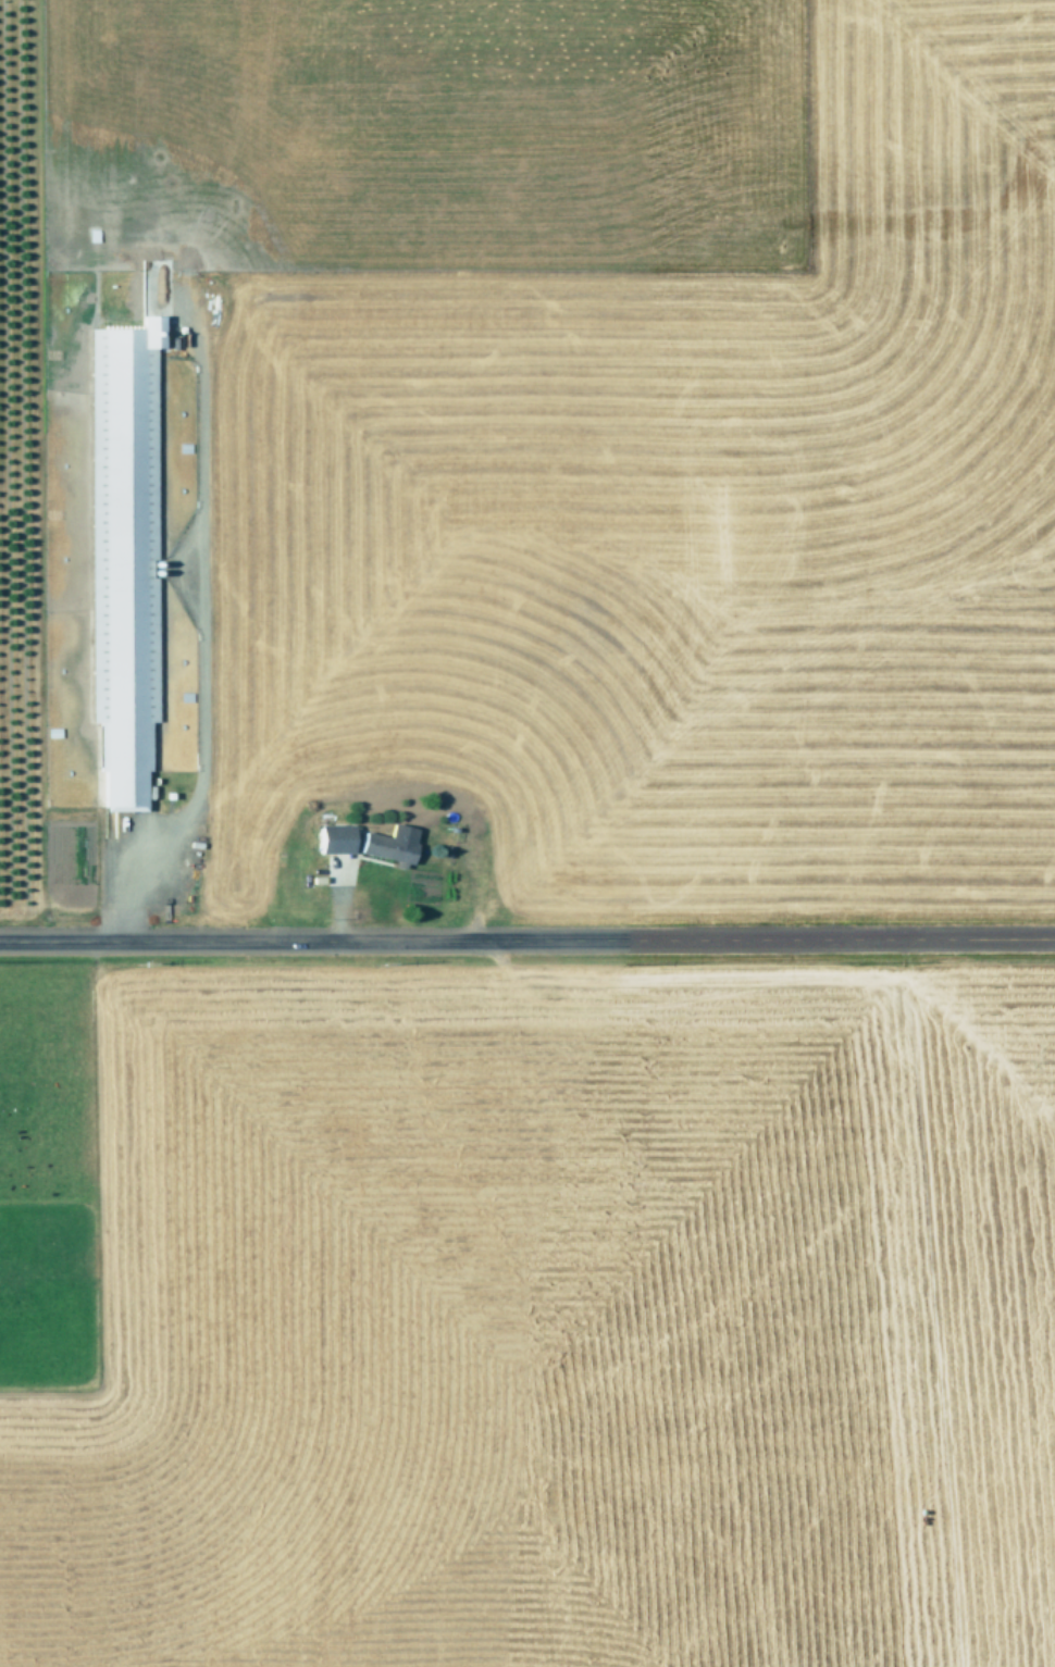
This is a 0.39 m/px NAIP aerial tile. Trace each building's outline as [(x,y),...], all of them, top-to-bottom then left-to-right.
[(90,329),(92,723),(100,723),(101,812),(145,811),(145,772),(150,772),(150,723),(157,723),(156,578),(151,578),(151,560),(156,560),(155,349),(164,349),(164,316),(142,316),(142,329),(90,329)] [(411,864),(419,829),(393,824),(390,838),(365,833),(361,854),(411,864)] [(321,854),(353,854),(353,826),(320,826),(321,854)]
